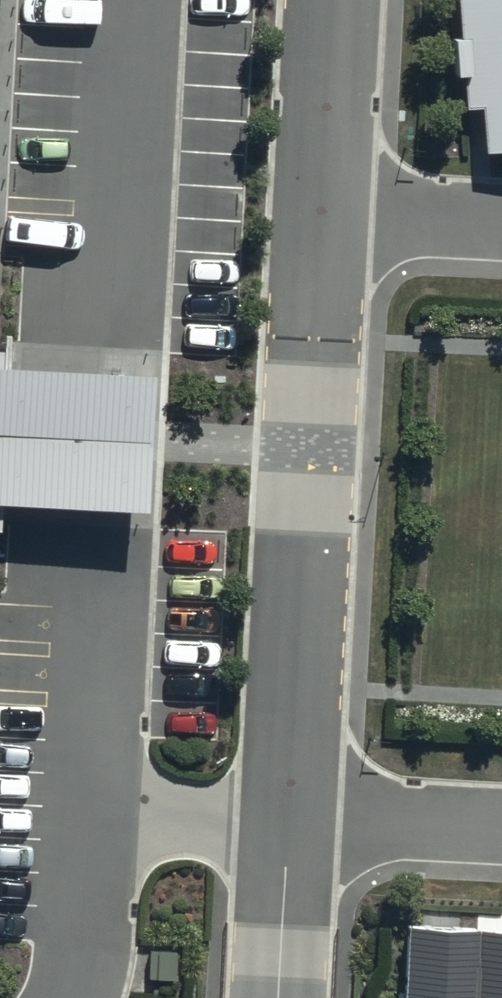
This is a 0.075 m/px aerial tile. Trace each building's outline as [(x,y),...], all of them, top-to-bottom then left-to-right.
[(485,152),(501,151),(501,0),(455,0),(464,100),(480,99),(485,152)] [(407,922),(403,997),(501,997),(501,927),(407,922)]
